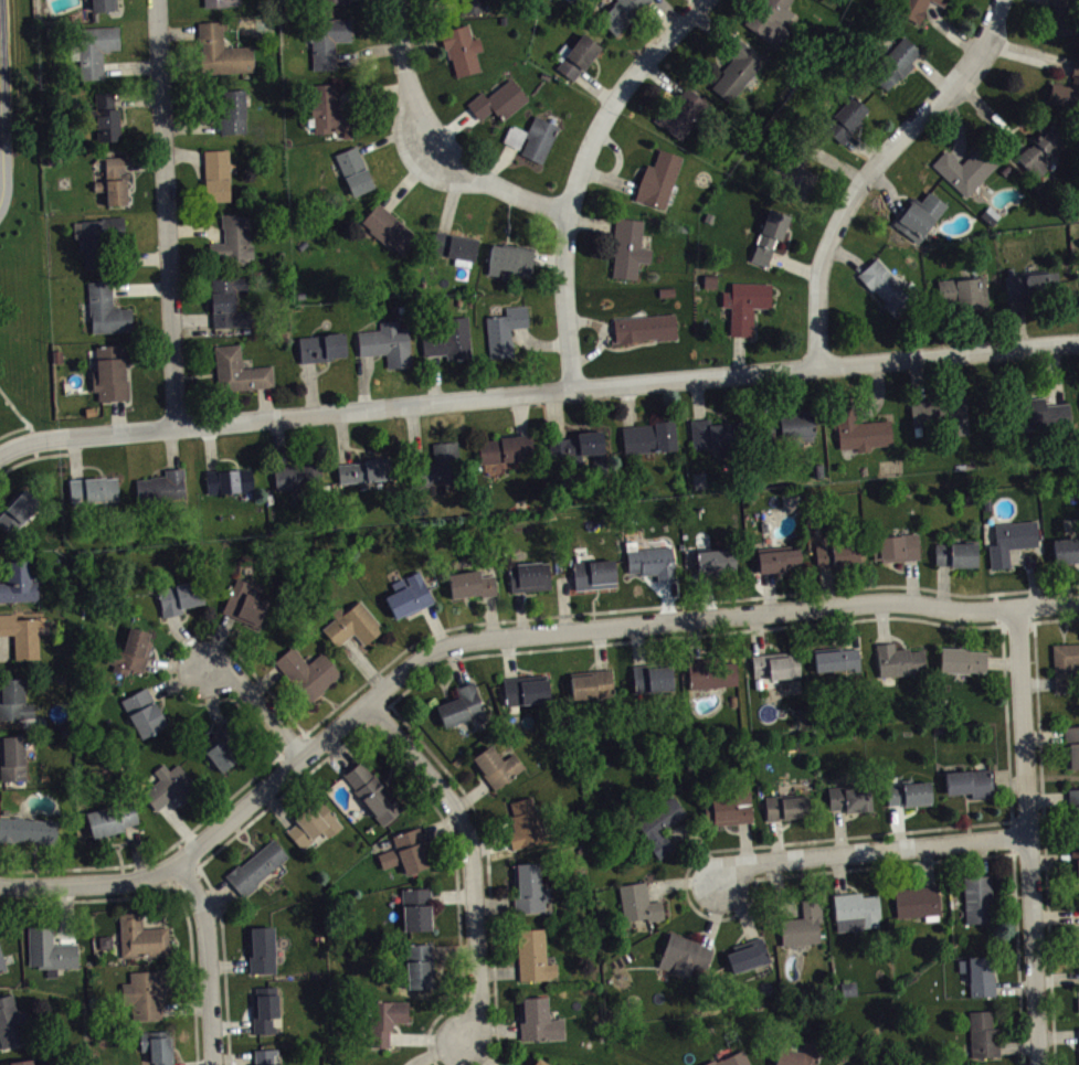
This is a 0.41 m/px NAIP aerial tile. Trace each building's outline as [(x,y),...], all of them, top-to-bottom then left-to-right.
[(85,7),(91,6),(92,9),(116,8),(116,0),(85,0),(85,7)] [(240,13),(240,0),(206,0),(206,14),(240,13)] [(321,10),(352,9),(351,0),(320,0),(321,10)] [(459,12),(459,0),(482,0),(483,11),(459,12)] [(611,3),(612,4),(597,19),(614,34),(630,19),(631,20),(652,0),(615,0),(611,3)] [(776,47),(790,30),(783,24),(793,12),(785,6),(789,0),(759,0),(742,22),(776,47)] [(895,8),(919,21),(925,9),(923,8),(927,0),(899,0),(895,8)] [(1052,8),(1055,8),(1056,21),(1054,21),(1054,35),(1076,35),(1072,0),(1052,0),(1052,8)] [(311,71),(310,19),(349,17),(350,41),(335,41),(336,68),(311,71)] [(197,22),(198,42),(201,42),(202,49),(198,49),(200,73),(253,71),(252,45),(223,46),(222,42),(225,42),(224,36),(222,36),(222,29),(226,29),(226,23),(222,23),(222,21),(197,22)] [(455,77),(449,58),(447,58),(445,49),(443,49),(438,32),(466,23),(470,39),(478,36),(483,50),(475,52),(479,71),(455,77)] [(118,49),(117,25),(78,28),(78,41),(66,41),(67,60),(78,60),(80,79),(104,78),(103,52),(108,52),(108,50),(118,49)] [(556,67),(560,61),(553,56),(563,43),(570,47),(581,32),(600,46),(572,81),(556,67)] [(709,87),(722,72),(720,71),(731,57),(719,46),(732,33),(748,45),(745,46),(763,61),(730,103),(709,87)] [(903,35),(870,74),(886,89),(898,76),(901,78),(913,64),(910,62),(920,50),(903,35)] [(1046,103),(1078,109),(1078,59),(1075,58),(1070,74),(1073,75),(1071,86),(1051,82),(1046,103)] [(465,104),(480,92),(485,97),(510,77),(527,99),(501,120),(491,109),(479,120),(465,104)] [(335,83),(336,110),(352,110),(353,131),(334,131),(334,127),(329,127),(329,132),(314,132),(314,118),(310,118),(310,103),(314,103),(313,84),(335,83)] [(652,119),(679,141),(710,106),(685,85),(669,107),(664,103),(652,119)] [(218,117),(220,134),(246,132),(243,89),(222,90),(223,117),(218,117)] [(94,92),(95,108),(86,108),(87,123),(95,123),(96,141),(120,141),(118,108),(114,108),(113,90),(94,92)] [(822,127),(842,143),(861,121),(858,119),(867,109),(851,96),(822,127)] [(501,141),(509,126),(511,127),(512,125),(526,131),(533,114),(559,127),(541,164),(519,153),(521,150),(501,141)] [(1015,156),(1027,171),(1028,170),(1037,179),(1047,169),(1041,163),(1051,156),(1049,153),(1066,139),(1049,123),(1030,139),(1034,141),(1015,156)] [(801,166),(818,178),(798,199),(764,172),(791,134),(813,146),(801,166)] [(930,164),(965,198),(1002,160),(980,141),(960,164),(944,150),(930,164)] [(334,155),(352,196),(373,188),(355,146),(334,155)] [(202,150),(204,201),(229,200),(228,149),(202,150)] [(634,199),(646,163),(653,166),(658,149),(681,157),(663,209),(634,199)] [(106,204),(126,203),(125,178),(120,178),(119,172),(123,172),(123,156),(103,157),(105,183),(94,183),(94,191),(105,190),(106,204)] [(890,224),(912,196),(919,201),(927,192),(945,204),(918,243),(890,224)] [(360,221),(377,202),(416,238),(401,255),(387,243),(384,244),(368,231),(370,228),(360,221)] [(978,215),(992,226),(999,215),(987,205),(978,215)] [(769,207),(749,260),(765,267),(772,249),(772,246),(775,238),(779,239),(782,237),(790,216),(769,207)] [(208,243),(209,259),(253,257),(252,245),(248,245),(247,215),(240,215),(240,213),(220,214),(221,227),(223,227),(223,243),(208,243)] [(123,215),(99,216),(101,220),(81,220),(82,236),(77,236),(77,251),(82,251),(83,267),(101,267),(99,236),(124,236),(123,215)] [(614,216),(612,235),(613,235),(611,255),(613,255),(611,276),(636,279),(637,262),(650,263),(652,248),(639,247),(643,220),(614,216)] [(434,230),(431,253),(454,257),(453,264),(469,267),(470,260),(474,262),(477,241),(434,230)] [(490,244),(486,273),(497,275),(498,268),(511,270),(511,273),(529,276),(533,249),(501,243),(500,246),(490,244)] [(856,275),(870,291),(872,289),(884,301),(881,305),(895,319),(917,298),(876,257),(856,275)] [(1004,278),(1008,277),(1007,268),(1013,267),(1015,276),(1019,276),(1019,273),(1046,270),(1049,271),(1056,271),(1059,297),(1006,302),(1004,278)] [(210,277),(212,328),(252,326),(251,311),(235,312),(233,297),(235,297),(235,288),(247,288),(247,276),(210,277)] [(937,280),(958,278),(958,279),(976,278),(976,277),(984,277),(987,307),(959,310),(958,306),(940,308),(937,280)] [(87,280),(88,316),(91,316),(92,332),(131,331),(130,308),(119,308),(119,306),(113,307),(110,280),(87,280)] [(731,281),(730,290),(721,290),(721,307),(729,307),(729,336),(754,337),(753,308),(770,309),(771,284),(731,281)] [(485,318),(489,358),(514,355),(512,340),(510,340),(509,328),(528,327),(526,305),(505,307),(506,315),(485,318)] [(612,317),(614,339),(610,339),(611,344),(632,343),(632,341),(642,340),(642,339),(657,338),(657,340),(677,339),(674,312),(643,316),(643,315),(612,317)] [(423,355),(445,353),(446,360),(470,358),(467,316),(443,318),(444,336),(421,338),(423,355)] [(356,331),(358,355),(384,353),(387,369),(412,365),(406,327),(399,328),(398,319),(378,322),(379,329),(356,331)] [(297,337),(300,362),(331,360),(331,356),(346,355),(343,332),(297,337)] [(213,345),(218,391),(273,385),(271,365),(242,368),(240,343),(213,345)] [(94,345),(95,369),(91,369),(92,392),(96,391),(97,401),(128,400),(127,379),(126,379),(124,344),(94,345)] [(909,401),(911,426),(940,424),(941,436),(969,433),(963,395),(909,401)] [(1043,396),(1044,405),(1068,403),(1071,424),(1037,428),(1036,423),(1024,424),(1023,409),(1027,409),(1026,398),(1043,396)] [(812,408),(813,438),(780,441),(779,439),(766,440),(764,418),(777,417),(776,411),(812,408)] [(838,448),(836,428),(833,429),(831,414),(855,412),(856,423),(889,419),(892,444),(869,446),(870,450),(857,451),(856,447),(838,448)] [(689,419),(692,449),(748,444),(745,422),(710,424),(709,417),(689,419)] [(621,427),(623,454),(655,450),(655,451),(677,450),(674,420),(653,422),(653,424),(621,427)] [(548,439),(550,456),(563,455),(565,472),(582,470),(580,455),(591,454),(594,471),(606,470),(601,430),(575,433),(576,436),(548,439)] [(479,464),(476,440),(499,438),(499,437),(530,434),(533,458),(479,464)] [(432,443),(433,462),(414,464),(416,487),(429,486),(430,494),(444,493),(442,483),(451,482),(448,470),(458,470),(456,440),(432,443)] [(336,464),(338,483),(391,478),(389,457),(363,459),(363,462),(336,464)] [(273,467),(275,490),(302,488),(302,496),(322,493),(319,464),(273,467)] [(135,480),(137,501),(166,498),(167,509),(184,508),(182,479),(183,479),(182,468),(165,469),(165,476),(149,477),(149,478),(135,480)] [(204,470),(207,494),(236,491),(236,492),(253,491),(251,468),(218,470),(218,469),(204,470)] [(68,479),(71,501),(85,500),(85,502),(117,500),(116,477),(105,478),(105,476),(68,479)] [(10,533),(40,501),(24,488),(0,514),(0,525),(10,533)] [(993,524),(995,544),(987,544),(991,568),(1011,566),(1008,549),(1038,545),(1035,520),(993,524)] [(920,558),(917,532),(899,533),(899,534),(877,536),(880,562),(920,558)] [(814,543),(819,543),(818,536),(828,536),(828,542),(857,540),(859,564),(816,566),(814,543)] [(1054,563),(1078,562),(1078,537),(1051,540),(1054,563)] [(934,543),(934,565),(949,564),(949,566),(975,565),(975,554),(976,554),(976,540),(963,540),(963,542),(934,543)] [(757,547),(759,573),(801,568),(798,547),(790,549),(790,544),(757,547)] [(625,550),(626,572),(639,571),(639,574),(657,574),(658,581),(674,579),(670,546),(625,550)] [(695,549),(696,576),(723,575),(723,568),(734,568),(732,546),(695,549)] [(574,589),(615,586),(613,558),(571,563),(574,589)] [(36,599),(36,581),(31,581),(30,560),(6,561),(6,582),(0,582),(0,601),(36,599)] [(508,565),(510,592),(550,588),(547,562),(540,562),(539,561),(515,563),(516,564),(508,565)] [(446,574),(449,597),(479,593),(479,596),(496,594),(494,574),(480,576),(479,568),(446,574)] [(383,596),(394,617),(402,614),(403,616),(433,601),(422,581),(423,579),(419,569),(404,577),(409,584),(405,585),(402,577),(390,583),(394,592),(383,596)] [(162,617),(157,588),(173,585),(173,584),(199,578),(203,603),(180,608),(181,613),(162,617)] [(220,611),(233,583),(248,588),(247,593),(267,601),(255,627),(220,611)] [(320,629),(335,618),(330,611),(339,604),(343,609),(350,604),(352,605),(359,599),(382,628),(363,645),(352,632),(337,647),(320,629)] [(12,633),(13,659),(38,658),(36,618),(15,619),(14,613),(0,613),(0,634),(12,633)] [(128,626),(121,651),(108,648),(105,662),(113,664),(112,670),(126,674),(128,668),(142,672),(150,640),(147,639),(148,631),(128,626)] [(875,643),(878,677),(925,672),(922,650),(909,651),(909,647),(895,648),(893,640),(875,643)] [(1056,694),(1078,692),(1076,668),(1078,667),(1078,642),(1052,643),(1056,694)] [(273,661),(308,703),(340,673),(321,651),(307,663),(290,646),(273,661)] [(814,671),(812,649),(842,646),(842,650),(857,648),(859,671),(854,671),(854,667),(814,671)] [(939,647),(938,671),(966,672),(966,671),(986,671),(986,651),(967,651),(969,648),(939,647)] [(801,675),(769,679),(768,672),(759,673),(760,678),(761,678),(762,688),(754,689),(751,654),(797,650),(801,675)] [(689,688),(687,664),(724,660),(724,662),(736,661),(738,683),(689,688)] [(631,665),(633,693),(671,689),(670,663),(647,665),(647,663),(631,665)] [(569,672),(571,700),(613,696),(610,668),(569,672)] [(503,678),(505,704),(549,701),(546,673),(503,678)] [(23,720),(23,716),(33,716),(32,703),(23,703),(23,678),(0,679),(0,693),(0,720),(23,720)] [(454,686),(457,694),(434,703),(443,727),(477,715),(479,722),(486,720),(472,680),(454,686)] [(119,700),(140,738),(166,724),(145,685),(119,700)] [(1065,767),(1078,768),(1078,726),(1064,726),(1065,767)] [(203,752),(220,773),(242,754),(222,727),(205,739),(212,745),(203,752)] [(24,779),(23,735),(0,736),(0,780),(24,779)] [(494,790),(469,758),(489,744),(503,760),(512,752),(523,767),(494,790)] [(342,775),(353,788),(351,790),(360,800),(361,799),(373,814),(372,814),(382,826),(403,808),(385,788),(388,786),(381,779),(379,780),(373,773),(371,775),(359,760),(342,775)] [(141,792),(156,810),(173,796),(181,803),(200,787),(178,764),(169,770),(162,763),(154,770),(160,778),(141,792)] [(943,773),(944,794),(970,792),(970,797),(993,796),(990,768),(943,773)] [(884,782),(886,805),(902,803),(902,806),(931,803),(928,781),(912,782),(912,778),(900,779),(900,784),(892,785),(892,781),(884,782)] [(826,787),(828,808),(844,807),(845,812),(870,809),(869,782),(826,787)] [(712,824),(711,821),(704,821),(701,799),(731,797),(730,786),(748,785),(751,802),(752,822),(712,824)] [(1069,809),(1073,809),(1076,833),(1078,833),(1078,788),(1068,788),(1069,809)] [(763,796),(765,820),(810,816),(806,795),(797,796),(797,792),(763,796)] [(509,801),(512,814),(509,816),(514,830),(506,831),(511,849),(543,840),(531,796),(509,801)] [(685,813),(671,796),(647,813),(645,810),(633,820),(654,850),(666,841),(659,831),(685,813)] [(85,811),(92,839),(123,830),(121,826),(138,822),(130,799),(85,811)] [(286,831),(302,849),(315,839),(313,837),(319,830),(326,837),(341,826),(335,818),(336,817),(321,800),(313,808),(310,806),(295,820),(296,822),(286,831)] [(17,843),(17,839),(55,842),(56,820),(0,817),(0,842),(17,843)] [(391,835),(395,848),(377,854),(381,869),(401,862),(404,873),(410,872),(411,874),(416,872),(415,870),(430,865),(424,853),(429,852),(419,826),(391,835)] [(223,875),(243,897),(257,885),(255,883),(287,855),(272,838),(240,865),(237,863),(223,875)] [(1073,891),(1078,890),(1078,851),(1070,851),(1073,891)] [(512,864),(514,895),(512,895),(514,912),(544,910),(544,901),(550,901),(548,886),(540,887),(538,861),(515,863),(515,864),(512,864)] [(964,923),(961,876),(991,875),(994,922),(964,923)] [(617,885),(623,920),(646,917),(646,922),(664,919),(659,899),(648,902),(645,881),(617,885)] [(896,918),(892,890),(935,885),(937,894),(939,894),(940,914),(937,914),(938,919),(924,920),(923,915),(896,918)] [(401,888),(402,930),(431,929),(430,887),(401,888)] [(832,895),(835,930),(878,926),(877,918),(879,918),(877,894),(860,896),(860,892),(832,895)] [(781,945),(818,941),(817,922),(822,920),(818,896),(800,898),(802,917),(777,919),(781,945)] [(118,913),(120,958),(170,955),(167,927),(141,928),(140,912),(118,913)] [(29,965),(27,927),(51,926),(52,944),(76,942),(76,967),(56,968),(56,976),(45,977),(45,968),(36,968),(36,965),(29,965)] [(248,972),(246,927),(273,926),(275,971),(248,972)] [(518,980),(546,979),(546,977),(552,977),(552,976),(557,975),(556,962),(546,963),(543,928),(516,929),(518,980)] [(668,931),(657,966),(688,977),(691,966),(694,967),(690,975),(701,979),(712,949),(698,944),(698,941),(668,931)] [(723,952),(731,972),(739,969),(740,970),(770,961),(762,940),(749,945),(747,940),(731,946),(733,950),(723,952)] [(404,944),(406,989),(434,987),(431,942),(404,944)] [(8,977),(0,946),(0,979),(8,977)] [(969,997),(967,978),(959,978),(958,972),(958,970),(956,959),(966,959),(966,957),(992,956),(994,979),(995,994),(969,997)] [(120,982),(121,1004),(130,1003),(131,1019),(160,1018),(158,997),(172,997),(170,966),(154,967),(154,970),(128,971),(129,981),(120,982)] [(252,1032),(275,1032),(275,1026),(272,1026),(271,1016),(277,1016),(275,986),(255,987),(255,1002),(251,1002),(252,1032)] [(845,1004),(860,1002),(859,988),(844,990),(845,1004)] [(2,1048),(27,1041),(22,1030),(33,1026),(27,1009),(18,1012),(11,993),(0,996),(0,1042),(2,1048)] [(520,1040),(517,998),(546,995),(548,1019),(562,1018),(563,1037),(520,1040)] [(408,1001),(370,1000),(369,1046),(388,1046),(388,1030),(392,1030),(392,1021),(406,1021),(408,1001)] [(992,1009),(993,1027),(997,1027),(998,1056),(970,1057),(967,1011),(992,1009)] [(140,1051),(148,1051),(149,1062),(152,1062),(152,1064),(174,1064),(171,1036),(161,1035),(161,1030),(139,1031),(140,1051)] [(816,1056),(815,1064),(773,1064),(777,1046),(801,1052),(804,1041),(822,1044),(819,1057),(816,1056)] [(273,1054),(273,1064),(254,1064),(254,1050),(276,1048),(276,1054),(273,1054)] [(741,1048),(722,1058),(721,1057),(715,1059),(715,1058),(698,1064),(750,1064),(741,1048)]
